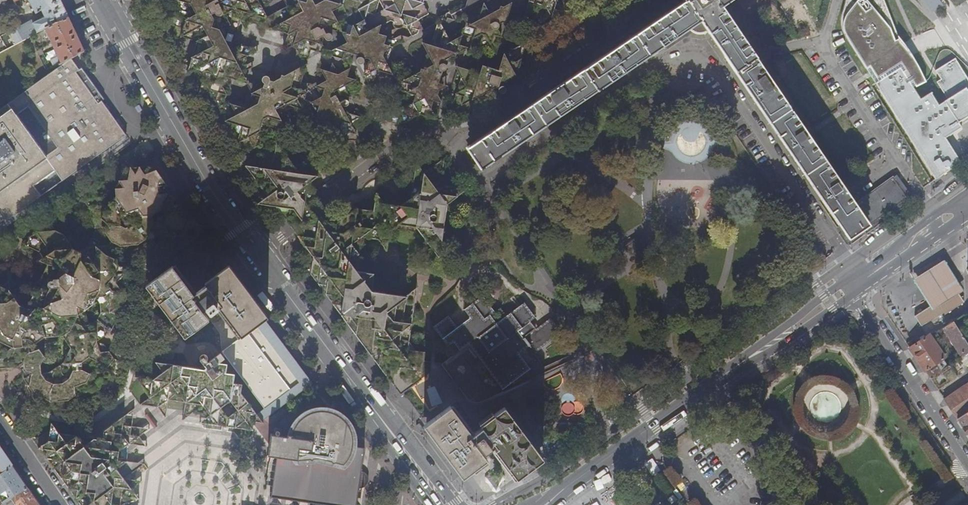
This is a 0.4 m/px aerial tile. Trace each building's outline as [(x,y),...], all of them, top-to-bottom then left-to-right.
[(61,0),(29,0),(36,13),(42,10),(44,15),(43,15),(44,18),(42,19),(40,17),(36,19),(37,22),(33,23),(30,21),(11,31),(17,43),(29,36),(45,28),(69,17),(62,2),(61,0)] [(180,9),(158,20),(158,21),(175,26),(169,43),(182,36),(196,41),(192,57),(180,63),(189,66),(186,75),(197,69),(203,78),(199,90),(198,95),(211,90),(204,105),(216,99),(226,121),(215,126),(239,134),(232,159),(259,145),(266,150),(276,142),(273,137),(275,135),(270,126),(286,130),(281,119),(282,112),(308,120),(302,108),(311,104),(317,113),(312,130),(323,124),(326,126),(326,123),(333,119),(345,141),(348,132),(357,135),(351,123),(362,118),(344,112),(340,102),(342,94),(351,97),(346,89),(348,85),(356,80),(347,77),(350,66),(354,54),(369,58),(365,70),(364,75),(370,86),(374,74),(376,70),(393,75),(387,63),(392,47),(383,44),(386,36),(377,33),(380,25),(390,21),(392,21),(392,24),(393,27),(397,28),(400,27),(401,25),(406,26),(411,36),(423,29),(428,13),(423,3),(423,1),(426,1),(428,0),(326,0),(318,4),(315,0),(304,0),(305,1),(305,2),(299,0),(284,0),(287,6),(266,16),(262,7),(273,1),(270,0),(175,0),(180,9)] [(663,9),(665,14),(467,148),(481,169),(690,27),(721,6),(730,0),(676,0),(663,9)] [(523,18),(542,7),(546,8),(551,17),(554,9),(563,12),(556,0),(529,0),(523,18)] [(936,179),(961,161),(945,136),(961,126),(958,122),(967,116),(967,81),(954,59),(935,71),(941,80),(936,82),(947,99),(938,104),(930,92),(921,98),(913,86),(926,80),(913,58),(907,49),(902,42),(899,37),(884,0),(845,0),(840,18),(839,27),(864,69),(875,83),(936,179)] [(933,12),(942,5),(939,0),(925,0),(933,12)] [(473,37),(468,54),(485,42),(496,54),(501,35),(498,29),(498,23),(503,22),(506,23),(511,2),(503,6),(500,5),(499,9),(492,13),(488,11),(483,3),(479,17),(474,18),(461,14),(466,22),(465,27),(456,32),(473,37)] [(721,6),(690,27),(694,32),(699,33),(705,32),(707,31),(849,239),(864,229),(907,197),(892,178),(855,204),(725,13),(721,6)] [(85,51),(69,17),(45,28),(59,56),(50,60),(54,67),(66,61),(72,58),(85,51)] [(420,114),(436,119),(431,108),(433,100),(442,103),(435,92),(442,71),(441,62),(453,56),(455,56),(456,53),(468,47),(459,44),(461,35),(452,40),(449,38),(452,19),(430,45),(421,42),(429,54),(423,69),(405,64),(412,76),(390,87),(410,93),(403,108),(391,114),(400,117),(397,125),(408,119),(415,130),(420,114)] [(460,78),(450,112),(460,107),(463,108),(468,116),(473,98),(483,93),(486,95),(488,91),(495,88),(498,89),(504,86),(505,83),(515,77),(525,43),(504,54),(500,67),(495,69),(484,65),(477,54),(473,68),(468,70),(455,65),(460,78)] [(0,108),(0,211),(7,221),(127,134),(102,100),(98,104),(76,72),(79,69),(72,58),(0,108)] [(279,144),(278,145),(292,164),(310,166),(293,164),(279,144)] [(312,274),(402,393),(404,392),(441,364),(424,361),(426,352),(417,351),(410,341),(417,287),(405,296),(372,291),(374,273),(357,271),(362,237),(379,240),(386,251),(389,232),(399,224),(417,227),(438,257),(443,229),(448,205),(467,190),(442,186),(445,160),(423,175),(415,163),(406,199),(395,206),(379,204),(371,193),(368,211),(349,208),(347,225),(338,224),(319,198),(308,184),(329,169),(310,166),(292,164),(278,145),(248,166),(270,196),(259,204),(277,207),(291,225),(314,256),(312,274)] [(178,237),(185,223),(177,214),(175,199),(167,195),(159,195),(140,167),(132,168),(124,174),(117,189),(117,198),(110,203),(103,199),(86,201),(95,215),(96,232),(88,248),(80,253),(89,257),(113,242),(116,235),(125,238),(129,245),(137,245),(146,239),(155,243),(168,242),(178,237)] [(150,167),(140,167),(159,195),(167,195),(166,185),(157,171),(150,167)] [(184,212),(178,202),(175,199),(177,214),(185,223),(184,212)] [(26,245),(39,251),(54,251),(63,259),(72,258),(71,249),(62,235),(52,239),(46,232),(41,239),(30,237),(26,245)] [(3,336),(0,338),(0,352),(4,354),(12,349),(20,348),(29,347),(43,337),(60,336),(68,331),(76,316),(92,305),(95,298),(99,290),(98,261),(113,252),(121,254),(129,245),(125,238),(116,235),(113,242),(89,257),(80,253),(72,258),(63,259),(54,251),(39,251),(48,264),(50,258),(65,263),(85,268),(91,277),(84,290),(67,298),(56,329),(41,332),(27,339),(3,326),(0,324),(0,334),(3,336)] [(93,334),(102,338),(109,333),(117,318),(116,308),(124,303),(132,286),(131,269),(124,259),(121,254),(113,252),(98,261),(99,290),(95,298),(100,305),(100,314),(97,321),(89,327),(93,334)] [(0,287),(0,324),(3,326),(27,339),(41,332),(56,329),(67,298),(84,290),(91,277),(85,268),(65,263),(50,258),(48,264),(40,281),(24,291),(8,292),(7,282),(0,287)] [(931,307),(957,291),(946,273),(940,264),(914,280),(920,289),(931,307)] [(148,282),(188,334),(209,318),(220,309),(240,335),(257,323),(264,317),(225,265),(204,281),(206,283),(191,294),(170,265),(148,282)] [(931,307),(915,317),(921,326),(938,319),(945,315),(964,303),(957,291),(931,307)] [(436,408),(439,412),(457,399),(477,425),(485,420),(482,416),(499,405),(539,374),(541,372),(543,370),(528,348),(530,346),(507,315),(500,307),(498,309),(495,312),(483,296),(465,309),(471,317),(457,327),(448,316),(433,327),(447,346),(453,342),(454,343),(448,347),(447,348),(453,356),(451,357),(441,364),(404,392),(423,418),(436,408)] [(507,315),(530,346),(536,354),(564,333),(553,317),(538,327),(532,319),(535,317),(524,302),(507,315)] [(301,381),(257,323),(240,335),(220,309),(209,318),(219,331),(222,350),(226,355),(265,407),(266,408),(301,381)] [(76,316),(68,331),(94,343),(102,338),(93,334),(89,327),(84,319),(76,316)] [(308,376),(264,317),(257,323),(301,381),(308,376)] [(954,322),(943,329),(957,350),(961,357),(967,353),(967,344),(954,322)] [(943,329),(931,337),(945,358),(957,350),(943,329)] [(60,336),(70,349),(62,365),(47,375),(39,376),(38,367),(29,367),(22,372),(23,381),(26,386),(30,389),(40,391),(39,398),(48,402),(65,401),(73,397),(80,392),(97,391),(106,385),(112,371),(112,362),(103,348),(94,343),(68,331),(60,336)] [(929,335),(910,348),(930,379),(947,367),(943,359),(945,358),(931,337),(929,335)] [(21,363),(13,368),(22,372),(29,367),(38,367),(41,358),(38,352),(36,351),(29,347),(20,348),(25,354),(21,363)] [(13,368),(21,363),(25,354),(20,348),(12,349),(4,354),(0,352),(0,369),(13,368)] [(226,355),(222,350),(215,356),(218,361),(226,355)] [(930,379),(938,390),(957,378),(955,374),(967,365),(967,353),(961,357),(947,367),(930,379)] [(263,421),(262,420),(257,413),(218,361),(215,356),(200,367),(155,360),(163,371),(152,378),(135,375),(150,395),(139,403),(166,407),(167,398),(185,401),(182,418),(192,411),(209,413),(223,415),(224,411),(220,406),(230,398),(237,408),(232,412),(232,416),(254,420),(263,421)] [(876,368),(871,371),(872,372),(869,375),(868,377),(870,380),(872,380),(876,378),(877,379),(881,376),(876,368)] [(313,381),(308,376),(301,381),(266,408),(265,407),(257,413),(262,420),(313,381)] [(944,399),(957,419),(967,412),(967,383),(944,399)] [(30,389),(26,386),(32,395),(39,398),(40,391),(30,389)] [(493,441),(519,476),(540,461),(501,408),(485,420),(477,425),(457,399),(439,412),(426,422),(465,474),(487,458),(481,450),(482,449),(485,452),(492,447),(489,444),(493,441)] [(274,457),(276,457),(279,458),(275,486),(276,489),(277,492),(281,495),(285,497),(342,499),(357,499),(358,488),(362,488),(366,486),(368,483),(369,480),(369,477),(367,474),(365,472),(361,471),(362,468),(353,466),(354,461),(356,461),(357,460),(358,459),(358,457),(357,456),(355,455),(356,446),(328,407),(319,406),(312,408),(306,410),(300,414),(294,420),(291,425),(289,431),(287,437),(271,434),(268,455),(267,455),(266,462),(274,463),(274,457)] [(356,436),(337,409),(333,408),(328,407),(356,446),(357,438),(356,436)] [(252,429),(254,420),(232,416),(232,412),(227,416),(224,411),(223,415),(209,413),(199,420),(252,429)] [(957,419),(967,435),(967,412),(957,419)] [(81,435),(58,431),(55,449),(51,452),(81,493),(116,467),(113,462),(114,457),(126,459),(119,449),(139,434),(124,414),(104,429),(102,438),(93,436),(88,429),(81,435)] [(88,503),(124,477),(116,467),(81,493),(51,452),(55,449),(58,431),(51,423),(49,440),(32,438),(47,459),(81,504),(90,504),(88,503)] [(364,447),(356,446),(355,455),(357,456),(358,457),(358,459),(357,460),(356,461),(354,461),(353,466),(362,468),(364,447)] [(0,448),(0,474),(12,465),(0,448)] [(271,493),(275,498),(329,504),(356,504),(357,499),(342,499),(285,497),(281,495),(277,492),(276,489),(275,486),(279,458),(276,457),(271,493)] [(12,465),(0,474),(0,499),(3,503),(27,487),(12,465)] [(494,491),(499,490),(505,477),(502,473),(487,474),(485,479),(494,491)] [(128,504),(121,494),(139,497),(124,477),(88,503),(90,504),(127,504),(128,504)] [(27,487),(3,503),(0,504),(39,504),(27,487)]
